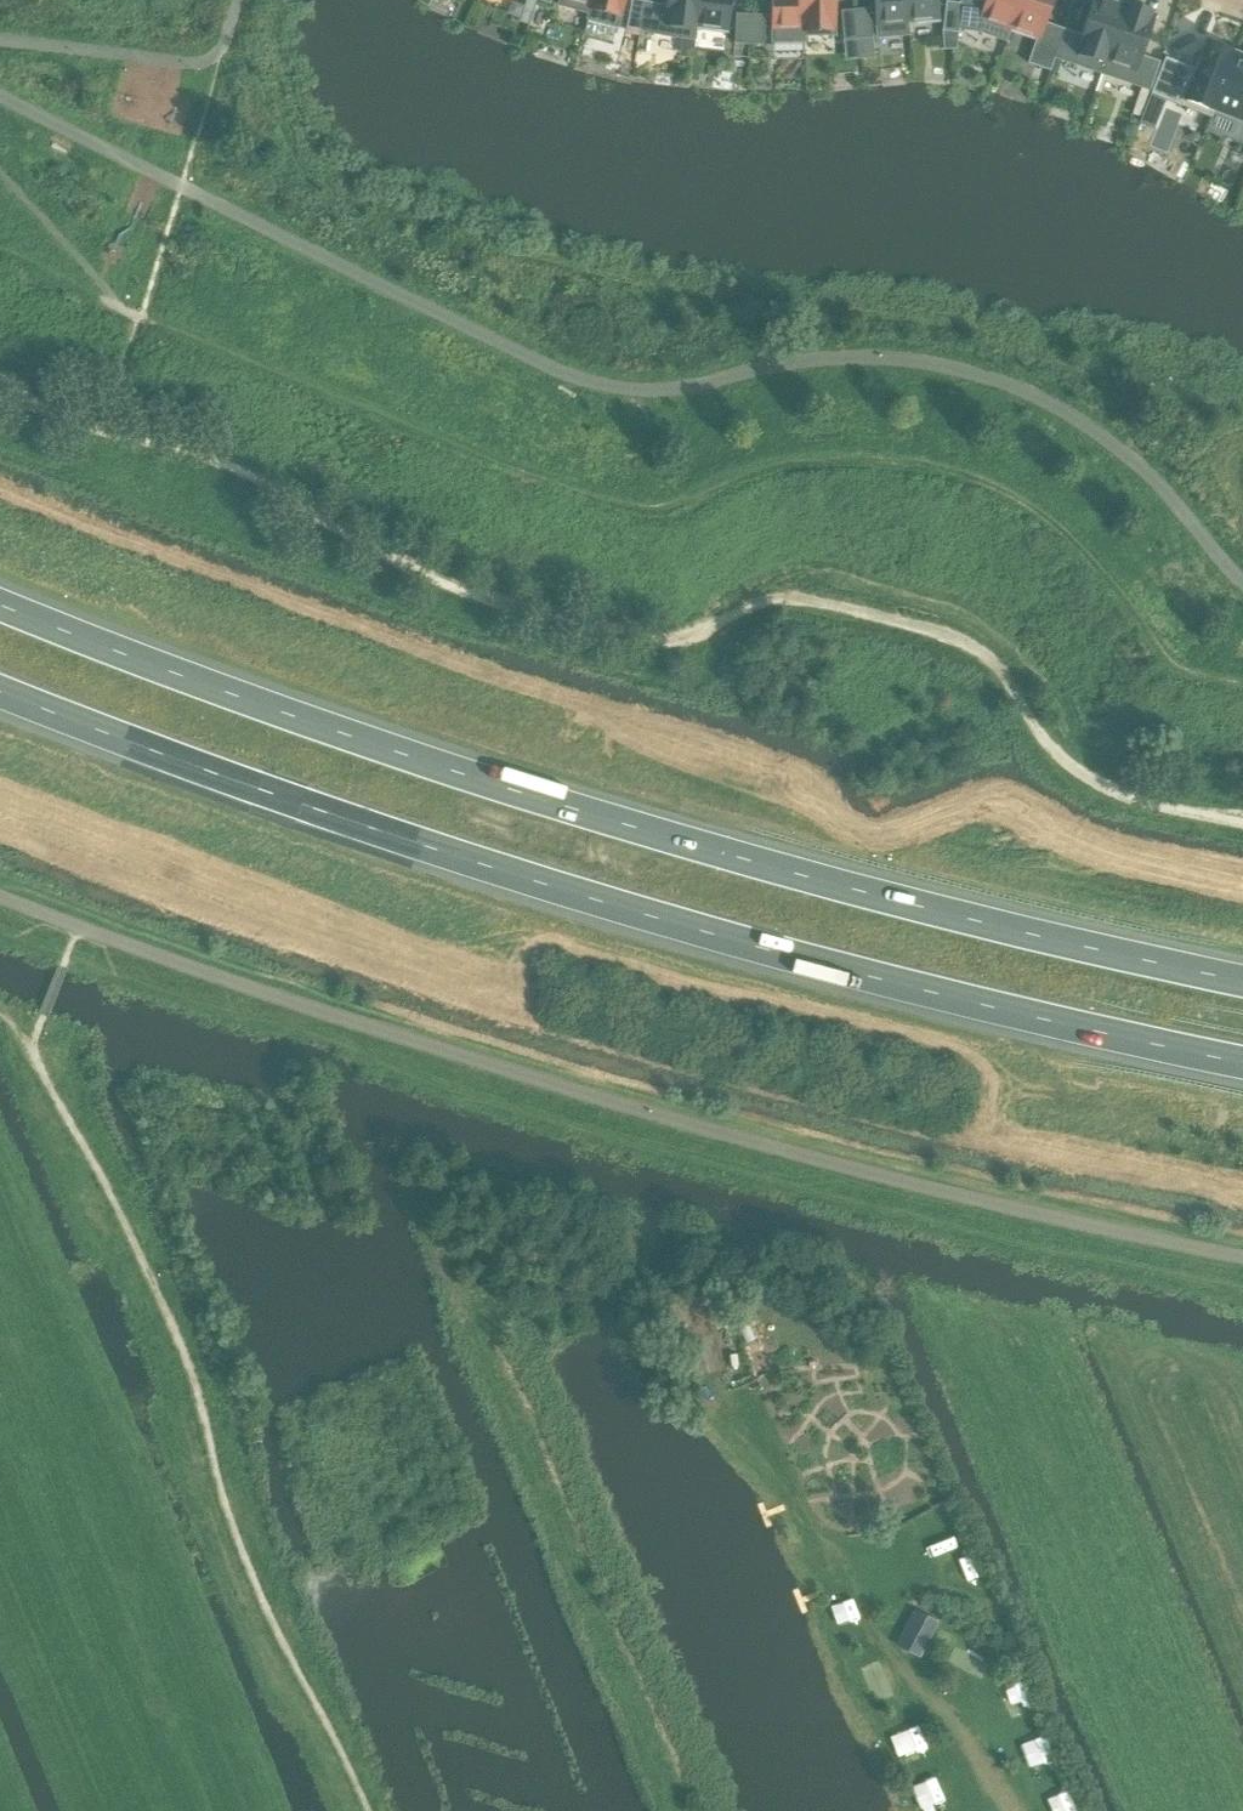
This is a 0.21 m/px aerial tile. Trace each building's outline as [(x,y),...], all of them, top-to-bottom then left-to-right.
[(587,19),(592,0),(561,0),(560,5),(588,13),(586,19),(587,19)] [(616,27),(623,0),(592,0),(587,19),(616,27)] [(626,28),(640,31),(646,2),(635,0),(632,0),(626,28)] [(640,31),(653,34),(653,33),(664,35),(666,35),(687,38),(694,39),(699,0),(669,0),(668,6),(646,2),(640,31)] [(694,39),(696,40),(697,28),(726,31),(729,7),(730,0),(699,0),(694,39)] [(802,0),(772,0),(773,42),(803,41),(802,0)] [(833,35),(833,0),(802,0),(803,41),(805,41),(804,35),(833,35)] [(878,37),(908,35),(905,0),(875,0),(878,37)] [(908,35),(909,35),(908,23),(938,20),(936,0),(905,0),(908,35)] [(942,31),(957,33),(961,0),(960,0),(959,4),(946,2),(942,31)] [(957,33),(958,33),(959,30),(959,29),(966,30),(966,29),(977,31),(978,31),(999,38),(998,38),(1006,40),(1019,0),(987,0),(986,2),(966,0),(961,0),(957,33)] [(1006,40),(1007,41),(1010,30),(1036,39),(1028,63),(1049,71),(1063,29),(1044,22),(1046,16),(1051,2),(1051,0),(1019,0),(1006,40)] [(1049,71),(1050,71),(1054,59),(1054,57),(1073,64),(1102,74),(1125,5),(1111,0),(1095,0),(1090,15),(1085,29),(1083,36),(1063,29),(1049,71)] [(1125,5),(1102,74),(1130,83),(1150,90),(1159,62),(1140,55),(1142,49),(1147,35),(1154,15),(1125,5)] [(870,9),(855,10),(858,39),(872,38),(870,9)] [(858,39),(855,10),(840,11),(843,40),(858,39)] [(750,15),(736,14),(734,43),(749,44),(750,15)] [(765,15),(750,15),(749,44),(764,45),(765,15)] [(1165,58),(1139,122),(1153,128),(1164,99),(1166,100),(1209,117),(1236,52),(1232,51),(1223,47),(1207,41),(1196,70),(1181,64),(1165,58)] [(1209,117),(1211,118),(1213,111),(1242,123),(1242,57),(1236,54),(1237,53),(1236,52),(1209,117)] [(916,1612),(905,1632),(925,1643),(936,1623),(916,1612)]
